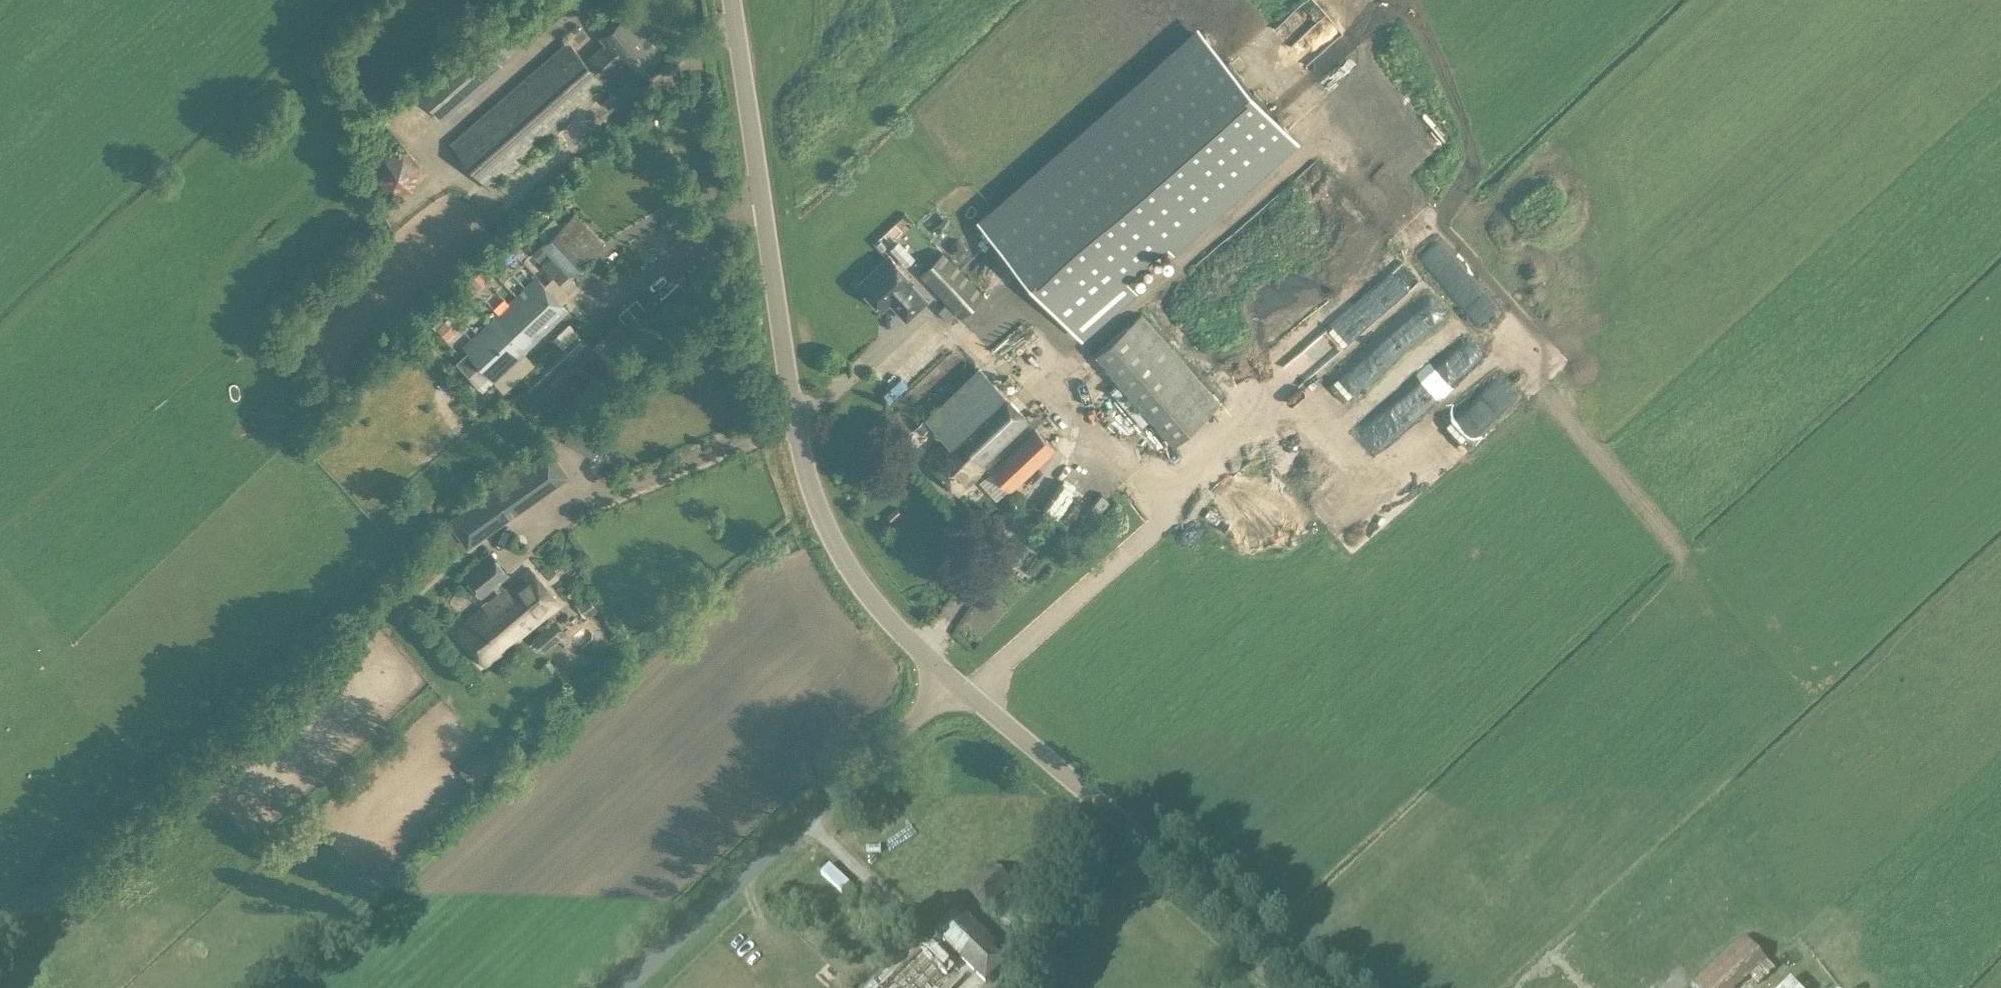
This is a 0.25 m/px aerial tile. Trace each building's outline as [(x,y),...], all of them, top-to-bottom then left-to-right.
[(601,36),(607,42),(585,61),(567,41),(451,144),(491,189),(607,86),(602,80),(624,61),(636,75),(660,54),(636,26),(638,25),(627,13),(601,36)] [(489,39),(497,56),(514,48),(505,31),(489,39)] [(1205,35),(987,227),(1081,333),(1124,296),(1113,283),(1288,129),(1205,35)] [(416,90),(443,120),(503,67),(476,37),(416,90)] [(932,159),(943,148),(936,141),(925,151),(932,159)] [(390,194),(413,189),(421,167),(405,149),(382,154),(375,175),(368,181),(381,197),(388,192),(390,194)] [(1232,209),(1218,227),(1226,234),(1240,215),(1232,209)] [(570,275),(603,243),(576,213),(542,245),(570,275)] [(1282,253),(1300,258),(1303,246),(1285,242),(1282,253)] [(942,251),(920,272),(961,316),(983,295),(942,251)] [(906,318),(924,301),(926,300),(910,282),(912,280),(889,255),(859,283),(882,308),(892,299),(897,305),(895,307),(906,318)] [(495,379),(567,310),(536,277),(463,346),(495,379)] [(654,318),(636,298),(619,314),(636,334),(654,318)] [(1095,354),(1174,443),(1220,403),(1141,313),(1095,354)] [(555,337),(563,347),(579,332),(571,323),(555,337)] [(995,349),(1019,370),(1022,367),(1031,374),(1043,361),(1011,332),(995,349)] [(979,368),(925,418),(945,439),(924,458),(956,494),(986,466),(1008,491),(1053,449),(979,368)] [(882,444),(902,465),(916,452),(898,431),(882,444)] [(549,452),(453,521),(468,542),(564,473),(549,452)] [(898,506),(888,514),(893,521),(902,513),(898,506)] [(506,577),(488,555),(464,575),(482,597),(506,577)] [(494,597),(524,633),(560,604),(530,568),(494,597)] [(524,633),(494,597),(456,629),(486,665),(524,633)] [(551,623),(532,639),(543,651),(562,635),(551,623)] [(550,673),(557,666),(549,659),(542,665),(550,673)] [(967,889),(989,910),(1014,885),(993,864),(967,889)] [(986,983),(1006,963),(993,950),(998,945),(961,907),(935,933),(986,983)] [(1692,987),(1693,987),(1739,987),(1768,961),(1746,938),(1692,987)] [(921,949),(884,987),(943,987),(952,979),(921,949)]
